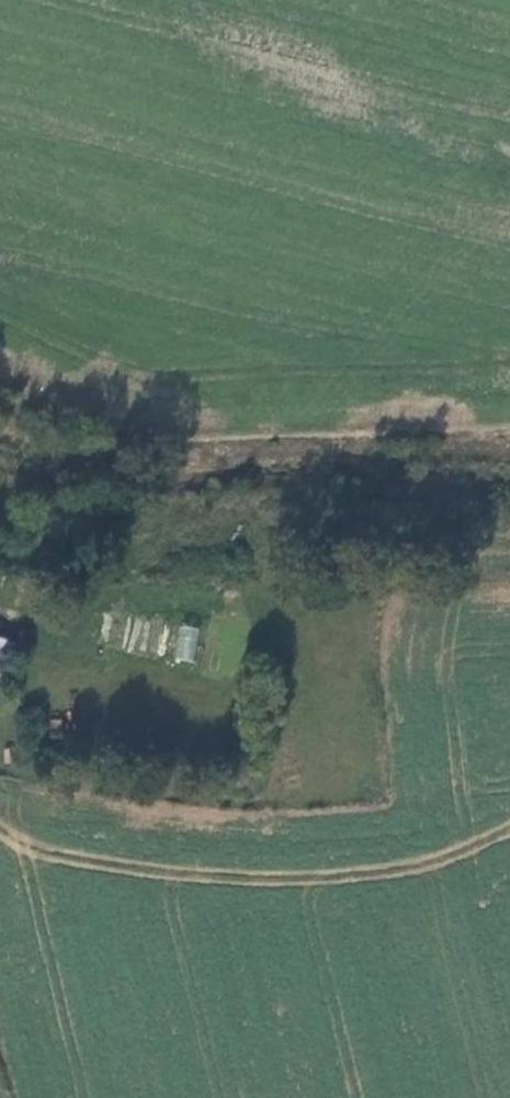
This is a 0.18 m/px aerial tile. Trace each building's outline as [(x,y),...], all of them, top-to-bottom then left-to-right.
[(178,653),(192,655),(196,629),(183,627),(178,653)] [(20,639),(0,632),(0,705),(20,639)]
